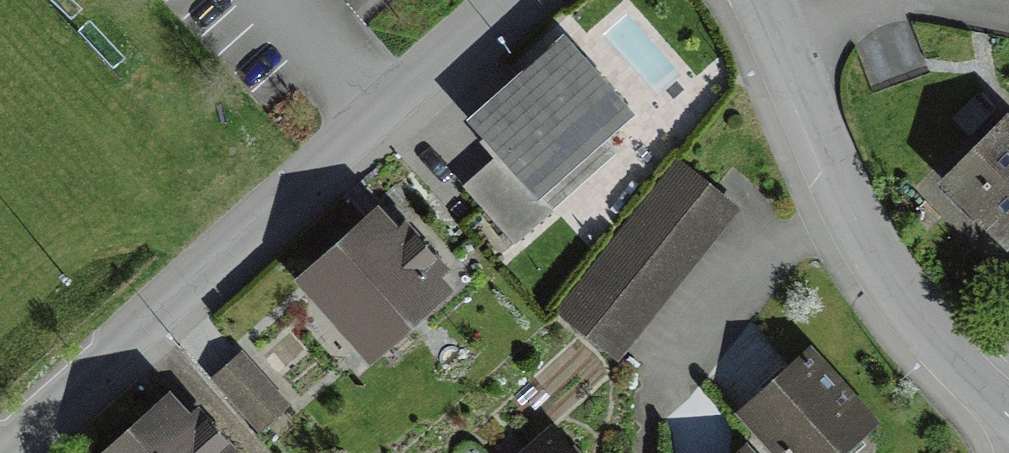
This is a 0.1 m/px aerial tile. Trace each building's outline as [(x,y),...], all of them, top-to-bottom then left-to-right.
[(510,167),(471,200),(521,258),(629,166),(615,150),(640,129),(572,49),(478,130),(510,167)] [(1008,252),(1008,130),(948,195),(1008,252)] [(677,166),(638,214),(696,260),(735,212),(677,166)] [(638,214),(619,237),(677,284),(696,260),(638,214)] [(390,215),(301,294),(378,377),(467,295),(390,215)] [(619,237),(600,261),(658,307),(677,284),(619,237)] [(600,261),(582,284),(639,330),(658,307),(600,261)] [(639,330),(582,284),(561,310),(618,356),(639,330)] [(750,428),(775,452),(866,452),(884,435),(814,365),(750,428)] [(216,395),(265,446),(295,418),(245,367),(216,395)] [(127,452),(220,452),(177,407),(127,452)] [(561,441),(545,452),(570,452),(561,441)]
